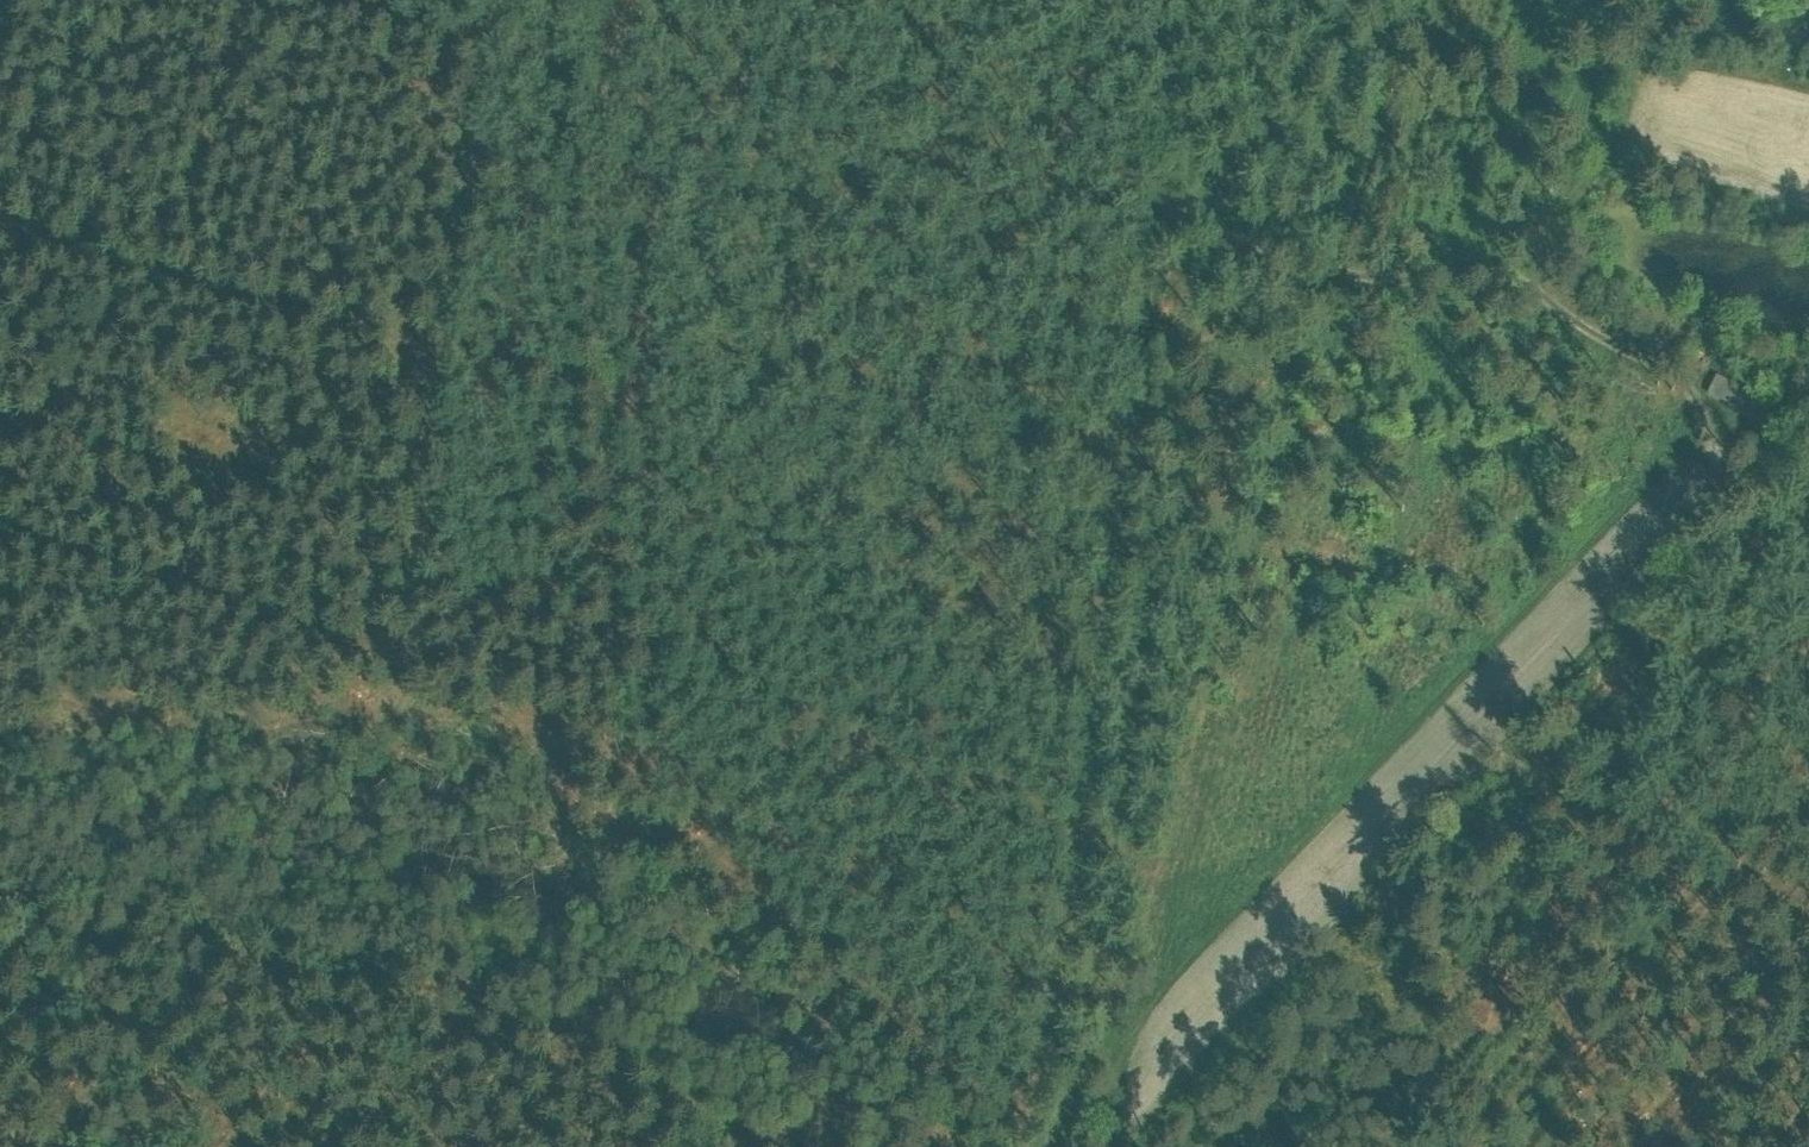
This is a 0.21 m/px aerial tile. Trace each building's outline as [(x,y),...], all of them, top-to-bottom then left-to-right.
[(1714,377),(1710,398),(1746,407),(1751,385),(1714,377)]
